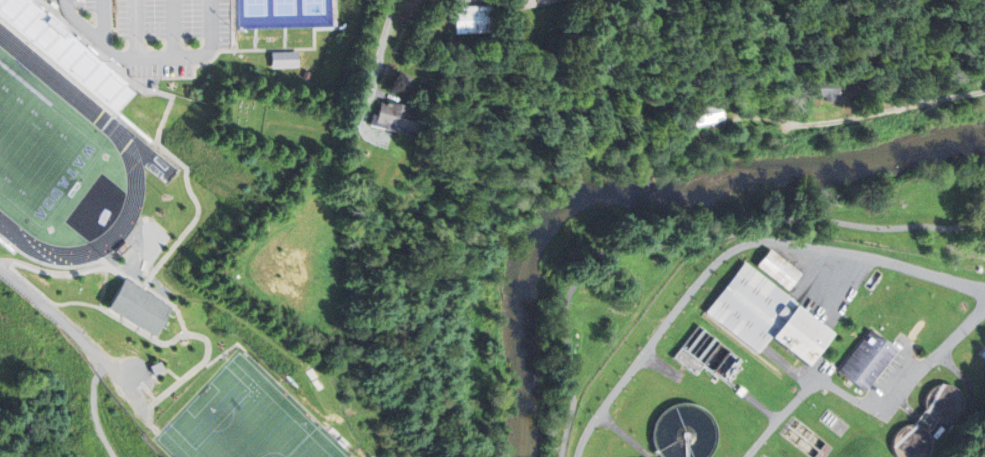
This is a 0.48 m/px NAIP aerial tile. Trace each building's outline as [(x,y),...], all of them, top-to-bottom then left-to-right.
[(65,31),(36,0),(21,0),(5,16),(42,54),(65,31)] [(518,9),(557,0),(516,0),(518,9)] [(452,8),(453,33),(492,31),(490,6),(452,8)] [(273,53),(273,67),(300,66),(300,53),(273,53)] [(810,79),(810,95),(825,95),(825,101),(833,101),(833,97),(839,97),(839,78),(810,79)] [(379,103),(374,121),(408,130),(412,112),(407,111),(408,107),(390,102),(389,106),(379,103)] [(691,109),(695,126),(723,119),(719,103),(691,109)] [(768,250),(756,266),(786,289),(798,272),(768,250)] [(705,314),(743,265),(830,334),(806,364),(770,336),(755,354),(705,314)] [(122,280),(104,308),(151,337),(168,309),(122,280)] [(839,370),(871,329),(898,350),(865,391),(839,370)] [(895,456),(922,456),(962,402),(938,384),(888,452),(895,456)] [(716,441),(701,430),(707,420),(679,400),(647,445),(664,456),(704,456),(716,441)]
